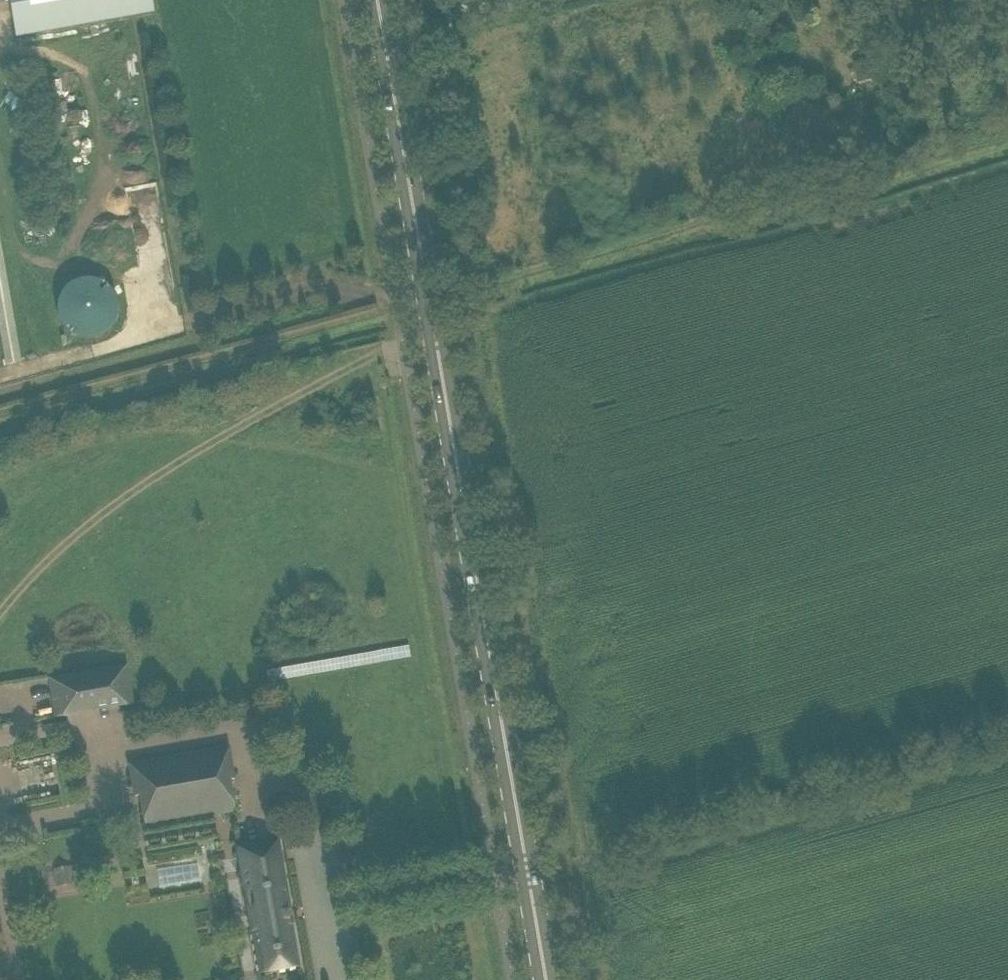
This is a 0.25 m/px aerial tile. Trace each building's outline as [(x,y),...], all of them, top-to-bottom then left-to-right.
[(151,0),(8,0),(10,8),(15,38),(153,14),(151,0)] [(0,223),(0,345),(2,364),(17,362),(0,223)] [(101,274),(54,290),(70,341),(117,325),(101,274)] [(47,678),(55,718),(134,702),(126,663),(47,678)] [(229,747),(209,750),(128,764),(133,797),(139,796),(144,828),(235,812),(230,780),(234,779),(229,747)] [(277,841),(238,848),(259,974),(299,967),(277,841)] [(53,870),(56,886),(74,883),(71,866),(53,870)]
